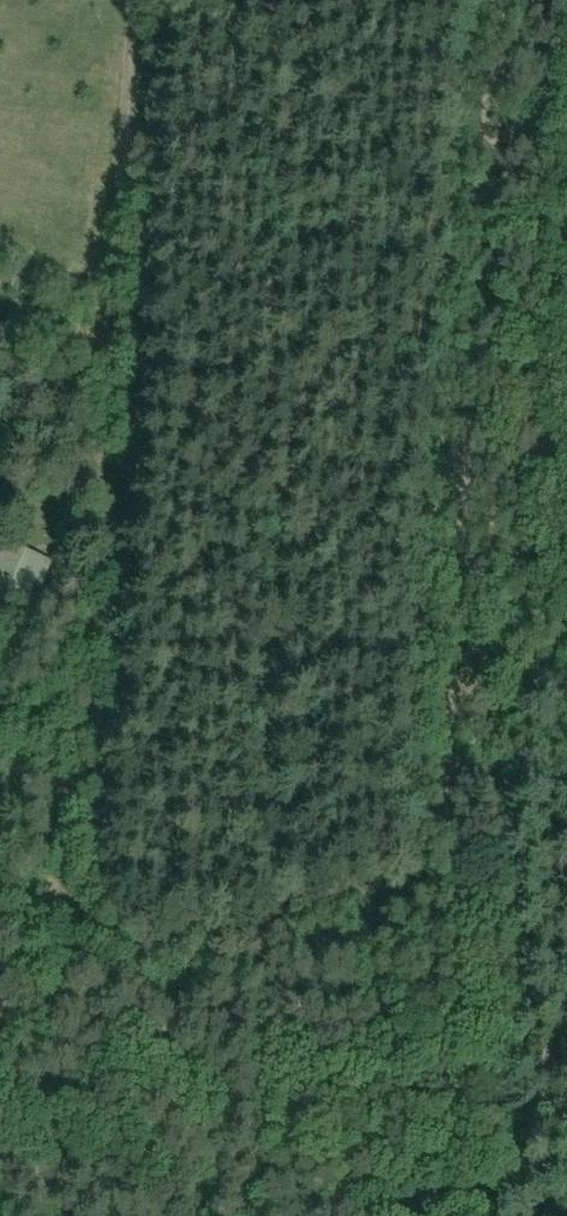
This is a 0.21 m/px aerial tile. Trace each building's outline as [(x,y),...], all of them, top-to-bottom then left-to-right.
[(19,613),(39,564),(0,548),(0,606),(19,613)]
